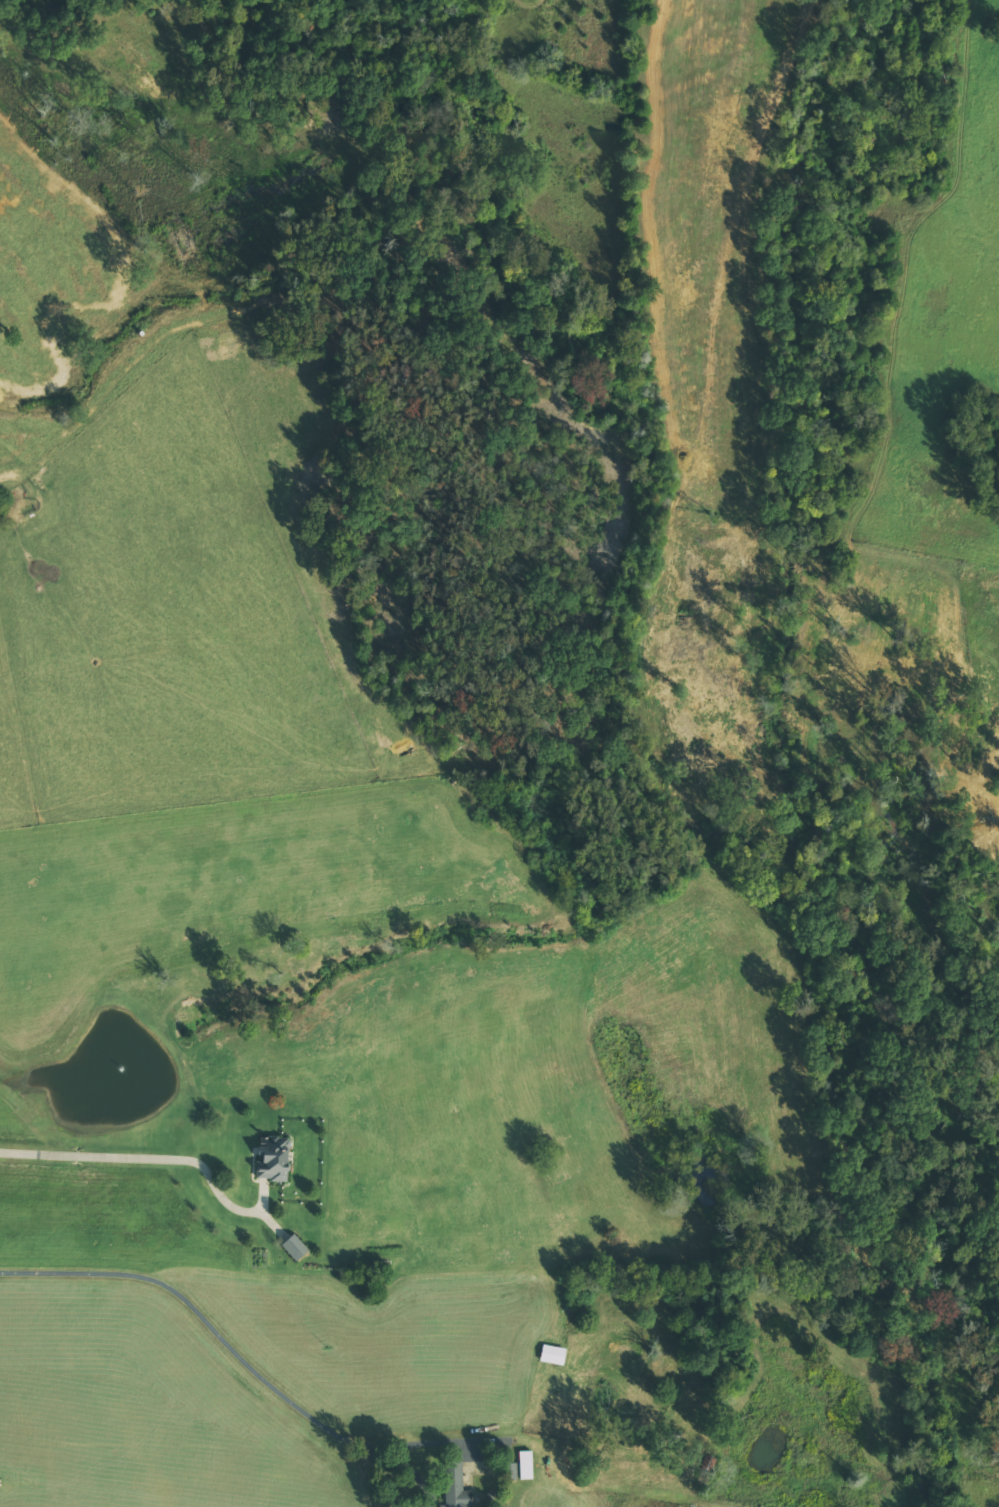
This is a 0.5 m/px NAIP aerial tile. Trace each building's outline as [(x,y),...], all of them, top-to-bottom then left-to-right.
[(257,1181),(289,1180),(288,1138),(260,1139),(260,1168),(256,1168),(257,1181)] [(296,1261),(308,1250),(293,1233),(281,1245),(296,1261)] [(562,1365),(565,1348),(543,1344),(540,1360),(562,1365)] [(462,1460),(445,1461),(446,1504),(439,1504),(439,1506),(470,1506),(469,1489),(463,1489),(462,1460)] [(516,1462),(505,1463),(505,1479),(517,1479),(516,1462)]
